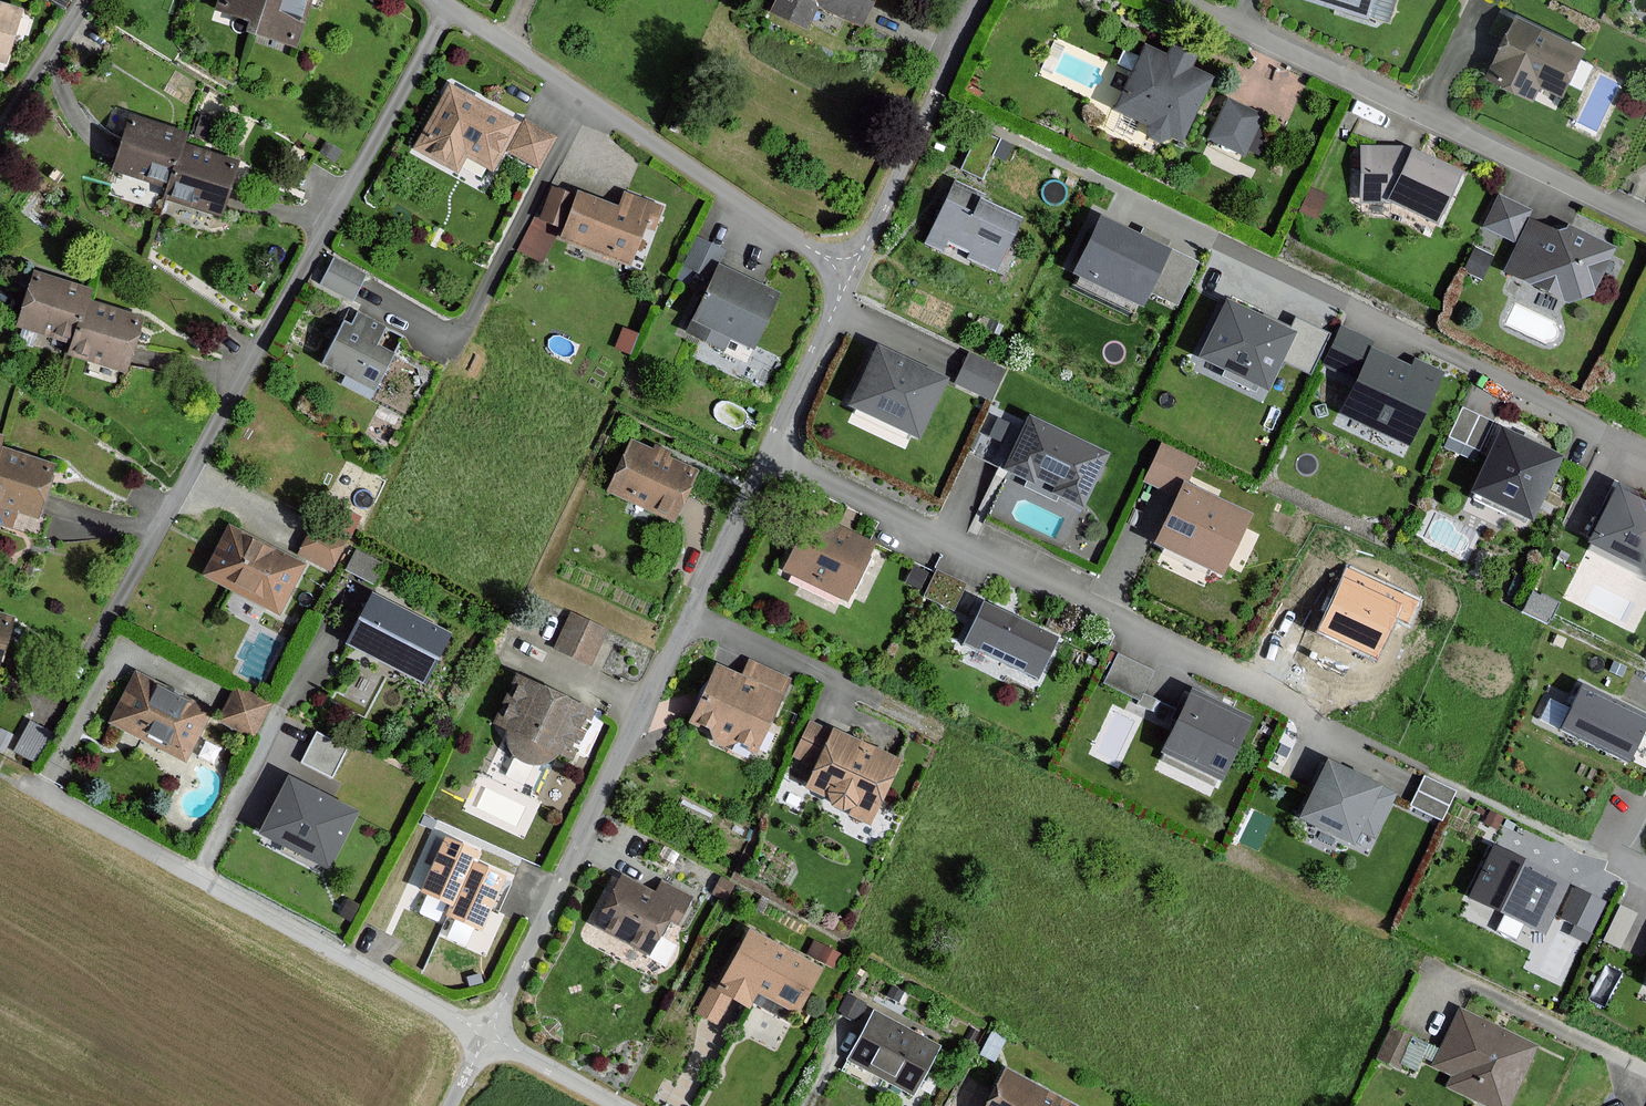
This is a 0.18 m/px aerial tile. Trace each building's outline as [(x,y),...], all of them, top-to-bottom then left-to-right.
[(251,35),(262,0),(218,0),(214,11),(246,21),(243,32),(251,35)] [(251,35),(293,48),(308,0),(262,0),(251,35)] [(772,10),(807,26),(817,4),(862,24),(873,0),(777,0),(772,10)] [(1391,30),(1402,0),(1308,0),(1391,30)] [(3,66),(20,14),(0,7),(0,65),(3,66)] [(1590,54),(1520,19),(1490,79),(1535,101),(1542,88),(1567,101),(1590,54)] [(1183,143),(1214,79),(1195,70),(1200,59),(1173,46),(1167,58),(1146,48),(1116,111),(1151,128),(1147,137),(1165,146),(1170,136),(1183,143)] [(516,123),(447,86),(412,150),(455,173),(464,158),(490,172),(516,123)] [(1266,118),(1230,101),(1212,139),(1248,156),(1266,118)] [(126,119),(110,172),(165,188),(178,146),(181,135),(126,119)] [(553,139),(523,122),(506,152),(536,169),(553,139)] [(218,215),(233,163),(178,146),(165,188),(162,198),(218,215)] [(1464,176),(1404,147),(1358,147),(1357,201),(1391,201),(1441,225),(1464,176)] [(1029,221),(961,190),(936,244),(1004,275),(1029,221)] [(649,239),(660,208),(624,195),(618,209),(576,194),(558,241),(630,268),(642,237),(649,239)] [(1506,278),(1570,307),(1596,295),(1617,251),(1567,228),(1564,236),(1529,220),(1533,211),(1500,196),(1484,230),(1520,247),(1506,278)] [(1197,262),(1095,214),(1066,275),(1140,310),(1148,293),(1176,306),(1197,262)] [(720,251),(695,240),(683,267),(708,278),(720,251)] [(364,277),(333,261),(320,284),(351,300),(364,277)] [(717,268),(686,334),(721,351),(727,339),(750,350),(776,295),(717,268)] [(34,272),(18,326),(74,342),(86,300),(89,289),(34,272)] [(1289,330),(1222,298),(1192,360),(1265,394),(1281,361),(1308,374),(1327,334),(1295,319),(1289,330)] [(126,368),(141,316),(86,300),(74,342),(70,352),(126,368)] [(384,328),(356,314),(350,326),(342,322),(320,365),(374,392),(392,356),(374,347),(384,328)] [(1371,339),(1338,324),(1319,366),(1351,381),(1334,417),(1407,450),(1443,372),(1413,358),(1409,367),(1367,348),(1371,339)] [(946,379),(879,347),(851,404),(918,436),(946,379)] [(1003,369),(970,356),(959,381),(992,395),(1003,369)] [(1492,423),(1460,409),(1442,448),(1474,462),(1492,423)] [(1106,453),(1032,417),(1007,469),(1033,481),(1036,474),(1059,485),(1056,492),(1082,504),(1106,453)] [(1561,456),(1503,429),(1474,490),(1533,517),(1561,456)] [(632,443),(610,490),(673,519),(695,472),(632,443)] [(55,464),(0,448),(0,505),(39,516),(55,464)] [(1250,515),(1186,484),(1158,541),(1222,572),(1250,515)] [(1619,488),(1591,541),(1645,570),(1645,501),(1619,488)] [(360,518),(345,510),(335,528),(350,536),(360,518)] [(874,546),(809,517),(786,569),(850,598),(874,546)] [(344,541),(314,524),(297,555),(327,572),(344,541)] [(227,526),(201,576),(277,615),(303,565),(227,526)] [(1408,621),(1417,601),(1349,570),(1321,630),(1376,656),(1395,615),(1408,621)] [(965,584),(938,572),(927,597),(954,609),(965,584)] [(371,599),(348,642),(420,681),(444,637),(371,599)] [(1057,638),(985,604),(967,641),(1039,674),(1057,638)] [(0,614),(0,661),(14,618),(0,614)] [(609,632),(572,615),(556,651),(593,668),(609,632)] [(1150,670),(1118,655),(1106,680),(1138,696),(1150,670)] [(787,680),(748,662),(741,678),(713,665),(687,722),(753,753),(787,680)] [(134,673),(108,723),(182,762),(209,712),(134,673)] [(590,707),(520,675),(497,726),(567,758),(590,707)] [(1578,684),(1555,733),(1625,766),(1645,722),(1645,716),(1578,684)] [(236,687),(219,717),(249,735),(266,704),(236,687)] [(1250,718),(1195,692),(1166,750),(1222,777),(1250,718)] [(14,744),(33,755),(49,729),(30,718),(14,744)] [(828,733),(808,724),(791,759),(812,769),(800,794),(868,826),(898,761),(830,729),(828,733)] [(348,749),(315,732),(298,763),(332,781),(348,749)] [(1161,755),(1155,769),(1209,792),(1216,778),(1161,755)] [(1374,836),(1395,793),(1381,786),(1329,762),(1303,817),(1354,841),(1360,830),(1374,836)] [(356,813),(284,777),(254,837),(326,872),(356,813)] [(1455,791),(1425,777),(1412,805),(1442,819),(1455,791)] [(481,929),(504,877),(473,863),(478,852),(447,839),(424,891),(455,904),(450,915),(481,929)] [(1568,885),(1486,847),(1463,897),(1545,935),(1568,885)] [(659,896),(618,875),(592,929),(652,959),(670,923),(679,927),(695,895),(667,881),(659,896)] [(1602,903),(1572,889),(1557,920),(1587,934),(1602,903)] [(697,1013),(717,1023),(730,998),(748,1007),(758,990),(798,1011),(821,970),(750,932),(718,991),(710,987),(697,1013)] [(1458,1010),(1432,1066),(1453,1076),(1446,1090),(1482,1105),(1508,1105),(1536,1046),(1458,1010)] [(937,1047),(875,1013),(850,1059),(912,1092),(937,1047)] [(1413,1035),(1392,1028),(1380,1061),(1402,1069),(1413,1035)] [(1007,1072),(989,1105),(1071,1105),(1007,1072)]
